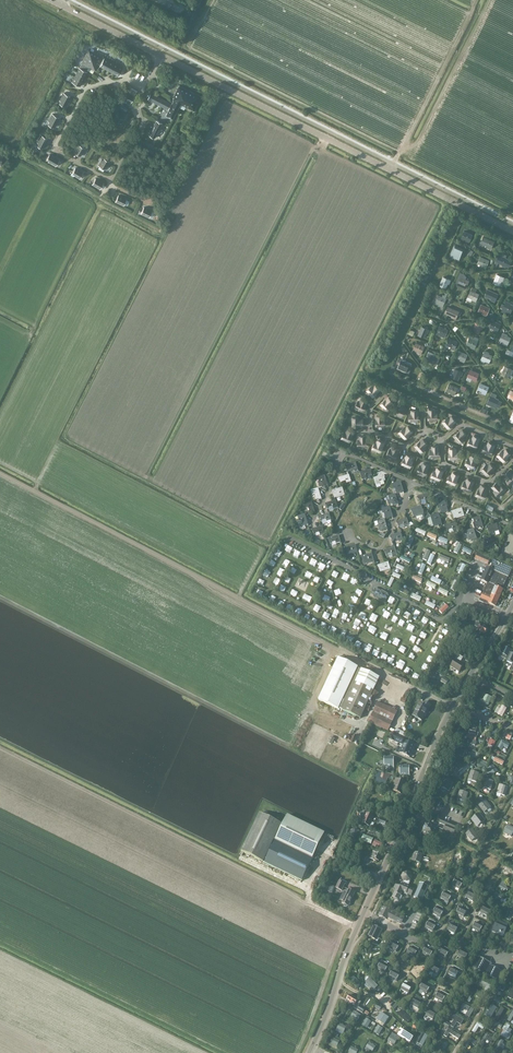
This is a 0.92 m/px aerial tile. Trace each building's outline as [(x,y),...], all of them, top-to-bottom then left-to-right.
[(82,63),(79,68),(86,71),(88,67),(94,70),(96,66),(97,66),(98,65),(100,66),(104,58),(102,57),(88,49),(81,63),(82,63)] [(104,58),(100,66),(99,66),(104,68),(108,60),(104,58)] [(113,63),(108,60),(104,68),(109,71),(113,63)] [(113,73),(118,65),(113,63),(109,71),(113,73)] [(123,68),(118,65),(113,73),(118,76),(123,68)] [(87,72),(86,71),(79,68),(79,67),(77,72),(85,76),(87,72)] [(82,81),(85,76),(77,72),(74,77),(82,81)] [(71,82),(80,86),(82,81),(74,77),(71,82)] [(170,103),(167,109),(169,110),(175,113),(180,104),(193,111),(200,96),(179,86),(174,95),(175,96),(173,99),(174,100),(172,104),(170,103)] [(134,96),(125,92),(122,98),(131,102),(134,96)] [(63,93),(59,101),(60,101),(59,104),(65,107),(70,97),(64,93),(63,93)] [(151,93),(147,99),(154,103),(157,96),(151,93)] [(164,100),(157,96),(154,103),(161,106),(164,100)] [(164,100),(161,106),(167,109),(170,103),(164,100)] [(169,110),(166,115),(173,118),(175,113),(169,110)] [(52,114),(48,122),(49,122),(48,125),(53,128),(59,118),(56,116),(52,114)] [(156,120),(153,125),(159,128),(162,123),(156,120)] [(153,125),(151,130),(157,133),(159,128),(153,125)] [(155,138),(157,133),(151,130),(148,135),(155,138)] [(41,135),(37,142),(38,143),(37,146),(39,147),(42,149),(47,139),(44,137),(41,135)] [(85,148),(78,144),(75,149),(76,150),(74,153),(80,156),(85,148)] [(184,155),(177,152),(170,165),(177,169),(178,166),(179,166),(184,155)] [(48,161),(48,162),(55,167),(59,160),(49,154),(46,160),(48,161)] [(109,162),(102,157),(98,165),(105,169),(109,162)] [(74,175),(73,176),(79,179),(83,172),(75,168),(72,173),(74,175)] [(104,182),(95,178),(92,185),(100,189),(104,182)] [(118,195),(115,202),(123,206),(127,199),(118,195)] [(152,211),(144,207),(140,214),(149,218),(152,211)] [(461,238),(460,239),(465,241),(469,243),(472,235),(464,231),(461,238)] [(483,237),(480,243),(487,246),(486,247),(490,249),(494,241),(483,237)] [(455,246),(450,256),(459,260),(462,249),(455,246)] [(495,261),(494,264),(496,265),(498,262),(502,264),(502,263),(506,265),(505,267),(506,265),(508,267),(511,261),(508,260),(508,259),(505,258),(506,255),(501,253),(500,257),(498,256),(496,261),(495,261)] [(489,260),(480,256),(477,263),(482,265),(481,266),(486,268),(489,260)] [(460,272),(455,283),(457,283),(457,285),(465,289),(469,280),(465,279),(466,277),(464,274),(460,272)] [(501,281),(503,282),(505,277),(496,273),(492,283),(499,285),(501,281)] [(448,284),(449,284),(451,280),(442,276),(439,285),(446,288),(448,284)] [(472,287),(468,296),(472,298),(471,299),(475,301),(479,294),(475,292),(476,289),(472,287)] [(498,293),(487,289),(484,296),(491,299),(490,300),(495,302),(498,293)] [(443,294),(442,296),(437,294),(434,301),(443,305),(446,298),(447,298),(448,294),(445,292),(444,295),(443,294)] [(512,307),(512,305),(510,304),(511,302),(506,300),(504,304),(502,303),(500,307),(502,308),(501,311),(509,315),(512,307)] [(490,308),(481,304),(478,311),(482,313),(482,314),(486,316),(490,308)] [(447,306),(444,313),(447,314),(452,316),(451,317),(455,320),(459,311),(450,307),(447,306)] [(493,329),(493,330),(497,332),(501,324),(492,320),(489,327),(493,329)] [(475,322),(472,330),(479,333),(481,329),(482,329),(484,325),(475,322)] [(448,329),(439,325),(436,334),(444,337),(448,329)] [(426,333),(427,334),(429,329),(421,326),(417,335),(424,338),(426,333)] [(502,333),(499,340),(503,342),(502,344),(507,346),(511,337),(507,335),(508,334),(503,332),(502,333)] [(469,337),(466,344),(470,346),(470,347),(474,349),(478,341),(479,338),(470,334),(469,337)] [(450,347),(450,348),(454,350),(458,341),(449,338),(446,345),(450,347)] [(417,351),(417,352),(421,354),(424,346),(415,342),(412,349),(417,351)] [(460,359),(460,360),(464,362),(467,354),(459,350),(455,357),(460,359)] [(485,360),(485,361),(489,363),(492,355),(484,351),(480,358),(485,360)] [(440,358),(431,354),(428,361),(432,363),(432,364),(436,366),(440,358)] [(409,367),(408,366),(409,364),(405,362),(405,360),(398,357),(397,360),(399,361),(397,368),(405,372),(407,369),(407,370),(409,367)] [(509,373),(511,373),(512,369),(504,366),(501,374),(507,378),(509,373)] [(460,375),(461,376),(463,372),(455,368),(451,377),(458,380),(460,375)] [(479,373),(471,370),(467,376),(472,378),(471,380),(475,381),(479,373)] [(450,392),(450,393),(454,395),(458,387),(448,383),(446,390),(450,392)] [(482,391),(481,393),(485,394),(488,387),(480,383),(477,389),(482,391)] [(371,386),(367,390),(373,396),(377,392),(380,389),(376,385),(373,387),(371,386)] [(492,393),(487,402),(492,404),(495,405),(495,407),(498,400),(495,398),(496,395),(492,393)] [(385,400),(380,404),(386,410),(391,406),(389,404),(392,402),(388,397),(385,400)] [(357,401),(355,407),(363,410),(365,405),(365,404),(366,401),(361,398),(359,402),(357,401)] [(397,407),(395,412),(403,415),(405,410),(403,409),(405,405),(399,403),(398,407),(397,407)] [(429,413),(428,413),(428,419),(437,419),(437,413),(435,413),(434,409),(429,409),(429,413)] [(411,410),(411,414),(409,414),(409,420),(418,420),(418,414),(417,414),(417,410),(411,410)] [(385,425),(385,419),(382,419),(382,415),(376,416),(376,420),(376,425),(385,425)] [(358,426),(358,425),(362,425),(362,419),(358,419),(358,417),(352,417),(353,426),(358,426)] [(447,418),(442,421),(448,428),(453,424),(452,424),(455,421),(451,417),(448,419),(447,418)] [(405,429),(403,428),(399,432),(405,438),(409,434),(412,431),(408,427),(405,429)] [(344,432),(341,438),(349,441),(352,436),(351,435),(353,432),(347,429),(346,433),(344,432)] [(462,430),(459,432),(458,432),(454,436),(460,442),(464,438),(463,437),(466,434),(462,430)] [(358,446),(366,446),(366,440),(365,436),(360,436),(360,440),(357,440),(358,446)] [(479,438),(474,436),(472,439),(470,439),(468,444),(476,447),(478,442),(477,442),(479,438)] [(419,441),(415,445),(421,452),(425,448),(424,446),(427,443),(423,439),(420,442),(419,441)] [(374,443),(372,448),(380,452),(382,446),(383,442),(378,440),(376,444),(374,443)] [(485,445),(483,451),(491,454),(493,449),(492,448),(494,445),(489,442),(487,446),(485,445)] [(389,449),(387,455),(395,458),(397,453),(397,452),(398,449),(393,446),(391,450),(389,449)] [(432,450),(430,450),(430,456),(439,456),(439,450),(438,450),(438,446),(432,446),(432,450)] [(449,458),(458,458),(457,452),(455,452),(455,448),(449,448),(449,452),(449,458)] [(501,451),(497,455),(503,461),(507,457),(510,454),(506,449),(503,452),(501,451)] [(404,458),(402,463),(410,467),(412,461),(410,461),(412,457),(406,454),(405,458),(404,458)] [(468,458),(465,464),(473,467),(476,462),(475,462),(477,458),(471,455),(470,459),(468,458)] [(346,468),(347,472),(357,469),(355,462),(345,466),(346,468)] [(427,469),(428,465),(423,463),(421,467),(419,466),(417,471),(425,475),(427,469)] [(491,471),(494,468),(490,464),(487,466),(485,465),(481,469),(487,475),(492,471),(491,471)] [(442,474),(441,474),(443,470),(437,468),(436,472),(434,471),(431,476),(439,480),(442,474)] [(371,472),(370,469),(360,473),(362,480),(367,478),(366,476),(369,475),(370,476),(372,475),(371,472)] [(505,479),(510,486),(512,483),(512,474),(512,472),(512,473),(509,469),(502,475),(506,478),(505,479)] [(457,479),(456,478),(458,475),(453,472),(451,476),(449,475),(447,481),(455,484),(457,479)] [(346,484),(351,482),(349,475),(338,478),(339,481),(340,484),(342,483),(342,482),(346,481),(346,484)] [(385,478),(384,475),(373,479),(375,486),(380,484),(379,482),(383,480),(383,482),(385,481),(384,478),(385,478)] [(325,487),(328,486),(325,476),(317,478),(319,482),(318,482),(319,487),(322,486),(322,488),(325,487)] [(473,481),(467,479),(466,483),(464,482),(461,487),(469,491),(472,485),(471,485),(473,481)] [(494,490),(493,491),(498,497),(506,490),(500,484),(497,481),(490,487),(494,490)] [(400,482),(392,484),(393,489),(395,489),(396,494),(398,493),(401,493),(404,492),(400,482)] [(478,488),(475,495),(484,500),(487,492),(486,491),(488,487),(480,484),(478,488)] [(319,500),(321,499),(318,488),(311,491),(312,495),(315,495),(316,498),(315,499),(315,500),(318,499),(319,500)] [(332,494),(333,493),(334,498),(344,495),(342,488),(331,491),(332,494)] [(425,502),(430,501),(428,493),(417,497),(418,499),(419,503),(421,502),(421,501),(424,500),(425,502)] [(398,505),(395,494),(388,496),(386,497),(388,505),(391,505),(391,506),(392,506),(393,506),(396,505),(398,505)] [(312,513),(314,512),(311,501),(304,503),(306,508),(308,507),(309,511),(308,511),(309,513),(312,512),(312,513)] [(333,509),(338,508),(335,501),(325,504),(325,506),(326,506),(327,509),(329,509),(329,508),(332,507),(333,509)] [(440,508),(441,511),(442,513),(445,512),(445,513),(448,512),(445,501),(438,503),(439,508),(440,508)] [(393,517),(390,506),(381,509),(382,514),(384,513),(385,519),(387,518),(387,519),(390,517),(390,518),(393,517)] [(412,512),(412,514),(413,517),(419,515),(423,513),(421,506),(410,509),(411,512),(412,512)] [(451,512),(452,514),(454,519),(459,518),(464,517),(462,509),(451,512)] [(329,513),(325,514),(318,517),(319,519),(320,523),(322,522),(322,521),(326,520),(326,522),(331,521),(329,513)] [(305,514),(303,514),(297,516),(299,521),(301,520),(302,524),(302,526),(305,525),(305,526),(308,525),(305,514)] [(430,518),(427,519),(430,528),(439,525),(442,524),(439,514),(438,514),(436,514),(431,516),(430,516),(430,518)] [(473,523),(474,528),(477,527),(477,528),(480,527),(481,528),(483,527),(480,516),(472,518),(474,523),(473,523)] [(404,527),(409,526),(407,518),(396,522),(396,525),(397,524),(398,527),(400,527),(400,526),(404,525),(404,527)] [(384,519),(377,521),(374,522),(375,526),(377,526),(379,530),(381,530),(382,531),(385,530),(387,530),(384,519)] [(453,531),(458,530),(455,523),(445,526),(445,529),(446,529),(447,532),(449,531),(448,530),(452,529),(453,531)] [(487,529),(489,535),(495,533),(494,532),(499,531),(497,524),(486,527),(487,530),(487,529)] [(320,535),(324,534),(322,526),(311,530),(312,532),(313,532),(314,535),(315,535),(315,534),(319,533),(320,535)] [(474,540),(477,539),(473,529),(466,531),(467,535),(466,536),(468,540),(471,540),(471,541),(474,540)] [(398,541),(403,540),(400,533),(390,536),(390,539),(391,538),(392,542),(394,541),(394,540),(397,539),(398,541)] [(338,535),(328,539),(328,541),(329,541),(330,544),(332,544),(332,546),(336,545),(336,544),(341,543),(338,535)] [(490,538),(480,541),(480,544),(481,544),(482,547),(483,546),(484,548),(488,547),(493,545),(490,538)] [(345,550),(346,553),(347,555),(349,554),(349,555),(357,553),(355,544),(344,548),(345,550)] [(392,556),(397,554),(394,547),(384,551),(384,553),(385,553),(386,556),(388,556),(387,555),(391,553),(392,556)] [(369,562),(374,561),(371,553),(361,557),(361,559),(362,559),(363,562),(365,562),(365,561),(368,560),(369,562)] [(477,553),(474,559),(478,561),(487,565),(490,559),(481,555),(477,553)] [(487,605),(488,603),(495,606),(502,589),(497,587),(498,584),(504,586),(508,577),(512,568),(493,560),(489,569),(487,567),(481,581),(487,584),(483,593),(479,601),(487,605)] [(378,568),(379,568),(380,572),(390,569),(388,562),(377,566),(378,568)] [(388,596),(375,588),(371,595),(385,602),(388,596)] [(477,622),(474,626),(478,628),(477,630),(484,634),(488,629),(481,624),(480,625),(477,622)] [(506,659),(507,660),(511,653),(509,652),(510,649),(505,647),(501,654),(507,657),(506,659)] [(456,658),(451,666),(451,667),(451,666),(459,671),(459,672),(463,665),(463,664),(463,665),(458,662),(459,660),(456,658)] [(360,719),(379,678),(337,659),(318,699),(342,710),(360,719)] [(491,697),(485,695),(483,700),(480,699),(478,704),(484,706),(485,704),(488,705),(491,697)] [(397,711),(377,702),(368,722),(388,731),(397,711)] [(422,706),(419,703),(412,716),(421,720),(423,716),(425,717),(426,714),(431,706),(424,702),(422,706)] [(506,708),(502,706),(498,714),(502,717),(506,708)] [(477,737),(478,734),(475,733),(477,729),(476,729),(476,727),(470,725),(469,731),(467,731),(466,734),(468,734),(467,737),(465,737),(464,741),(466,742),(469,743),(469,744),(475,746),(476,742),(475,741),(477,737)] [(494,726),(492,731),(499,734),(501,729),(494,726)] [(502,736),(509,740),(511,735),(504,731),(502,736)] [(402,745),(399,753),(409,757),(414,745),(405,742),(406,739),(405,738),(397,735),(391,732),(389,740),(402,745)] [(501,741),(498,748),(502,750),(503,747),(507,749),(509,745),(501,741)] [(389,765),(389,768),(393,768),(394,757),(390,757),(390,756),(389,757),(384,757),(384,765),(389,765)] [(457,761),(450,767),(456,774),(463,768),(457,761)] [(487,769),(486,770),(487,772),(490,777),(492,775),(497,772),(492,765),(487,769)] [(399,774),(405,774),(405,776),(409,776),(409,766),(399,766),(399,774)] [(377,770),(374,780),(386,785),(388,778),(393,780),(394,777),(391,776),(391,775),(377,770)] [(471,771),(468,779),(476,782),(479,773),(471,771)] [(396,779),(392,790),(401,794),(406,783),(396,779)] [(448,792),(449,788),(451,783),(442,779),(440,782),(443,783),(440,789),(448,792)] [(493,781),(485,779),(482,788),(491,790),(493,781)] [(499,785),(496,794),(505,796),(507,787),(499,785)] [(468,793),(460,790),(457,799),(465,802),(468,793)] [(485,800),(478,805),(484,812),(491,807),(485,800)] [(369,826),(373,817),(371,816),(371,814),(366,812),(366,814),(361,812),(360,815),(362,820),(363,820),(362,823),(369,826)] [(284,826),(282,825),(259,814),(241,852),(263,862),(264,863),(301,881),(324,834),(288,816),(284,826)] [(479,814),(478,814),(472,819),(477,827),(484,821),(485,820),(481,815),(480,815),(479,814)] [(441,819),(439,823),(445,826),(444,830),(456,835),(458,830),(455,829),(457,826),(441,819)] [(434,835),(435,835),(438,828),(425,823),(421,834),(432,838),(434,835)] [(503,833),(511,837),(512,833),(512,828),(512,827),(512,829),(507,826),(503,833)] [(472,829),(465,834),(471,841),(478,836),(472,829)] [(363,835),(361,840),(371,844),(373,839),(363,835)] [(376,848),(377,847),(380,848),(382,844),(375,840),(371,846),(376,848)] [(378,861),(381,855),(382,853),(377,850),(376,853),(373,852),(370,859),(375,861),(376,860),(378,861)] [(422,854),(414,852),(412,861),(420,863),(422,854)] [(441,862),(445,863),(447,859),(438,857),(435,867),(439,868),(441,862)] [(504,865),(500,872),(503,874),(505,870),(511,874),(512,870),(504,865)] [(397,886),(392,897),(399,900),(401,896),(403,892),(411,896),(412,892),(414,889),(408,886),(410,883),(409,881),(411,881),(413,877),(411,873),(407,871),(403,872),(401,877),(402,881),(404,882),(403,884),(402,884),(401,887),(397,886)] [(455,880),(452,886),(459,890),(464,881),(458,879),(459,878),(455,876),(454,879),(455,880)] [(488,876),(484,883),(491,886),(494,879),(488,876)] [(506,883),(503,880),(498,888),(504,891),(505,889),(507,890),(508,889),(504,886),(506,883)] [(345,884),(338,881),(335,888),(342,891),(345,884)] [(420,883),(413,898),(421,901),(428,886),(420,883)] [(468,891),(465,898),(473,901),(476,895),(474,894),(476,891),(472,890),(472,889),(469,888),(467,891),(468,891)] [(343,900),(341,903),(341,904),(344,905),(344,907),(346,907),(347,907),(348,907),(349,906),(348,906),(355,893),(348,889),(346,892),(344,891),(342,895),(343,896),(341,900),(343,900)] [(445,890),(440,898),(448,902),(451,896),(446,893),(447,891),(445,890)] [(503,897),(503,896),(496,892),(493,897),(500,901),(501,900),(502,900),(503,897)] [(459,907),(456,914),(463,917),(466,911),(461,908),(463,906),(459,904),(458,907),(459,907)] [(437,905),(432,914),(440,918),(443,911),(438,909),(439,907),(437,905)] [(494,913),(495,910),(492,908),(489,907),(489,909),(483,906),(480,912),(488,916),(491,911),(494,913)] [(383,907),(378,915),(383,917),(386,917),(386,915),(401,922),(402,922),(404,917),(389,910),(383,907)] [(429,919),(425,928),(432,932),(436,925),(431,923),(432,921),(429,919)] [(503,934),(508,924),(497,919),(491,932),(495,933),(496,931),(503,934)] [(450,924),(447,930),(454,934),(458,927),(453,925),(454,922),(451,920),(449,923),(450,924)] [(475,922),(472,928),(480,932),(484,924),(481,923),(480,925),(475,922)] [(373,926),(368,936),(375,939),(380,929),(373,926)] [(393,940),(388,948),(396,952),(399,946),(394,943),(395,941),(393,940)] [(415,949),(410,947),(406,953),(414,957),(418,949),(416,948),(415,949)] [(432,947),(430,950),(426,947),(422,954),(430,958),(433,952),(434,952),(435,949),(432,947)] [(447,949),(444,947),(443,949),(441,948),(437,954),(445,959),(450,950),(447,949)] [(460,950),(457,956),(465,960),(469,952),(466,951),(465,952),(460,950)] [(478,957),(472,968),(496,980),(501,971),(490,965),(491,963),(478,957)] [(381,961),(377,969),(384,973),(388,967),(383,964),(384,962),(381,961)] [(433,963),(429,971),(436,975),(440,969),(434,966),(435,964),(433,963)] [(451,967),(448,974),(455,978),(458,972),(461,973),(462,971),(457,968),(456,970),(451,967)] [(395,970),(393,969),(389,977),(396,981),(399,975),(394,972),(395,970)] [(360,985),(359,984),(360,983),(353,976),(349,981),(357,988),(360,985)] [(369,978),(365,982),(373,990),(377,986),(369,978)] [(405,981),(401,989),(408,993),(411,987),(406,984),(407,982),(405,981)] [(430,987),(425,984),(426,982),(423,981),(419,989),(426,993),(430,987)] [(448,995),(444,993),(443,995),(438,992),(435,998),(442,1002),(445,996),(447,997),(448,995)] [(355,1005),(353,1008),(351,1010),(354,1012),(357,1014),(359,1012),(358,1011),(362,1013),(364,1010),(358,1007),(361,1002),(350,995),(347,1000),(355,1005)] [(415,997),(411,1005),(418,1009),(421,1003),(416,1000),(417,998),(415,997)] [(440,1013),(435,1010),(434,1012),(429,1009),(425,1016),(433,1020),(436,1014),(438,1016),(440,1013)] [(401,1010),(397,1014),(407,1023),(411,1019),(401,1010)] [(360,1015),(357,1014),(354,1012),(351,1016),(357,1020),(360,1015)] [(381,1013),(376,1019),(384,1024),(388,1017),(381,1013)] [(367,1028),(371,1021),(366,1018),(364,1020),(363,1022),(362,1025),(367,1028)] [(339,1024),(337,1029),(344,1032),(346,1027),(339,1024)] [(378,1035),(383,1029),(378,1026),(376,1028),(376,1027),(375,1029),(373,1032),(378,1035)] [(399,1033),(397,1035),(409,1043),(413,1038),(400,1029),(398,1032),(399,1033)] [(422,1033),(417,1043),(422,1046),(428,1036),(422,1033)] [(390,1035),(387,1041),(394,1045),(397,1040),(390,1035)] [(332,1038),(330,1043),(337,1046),(339,1041),(332,1038)] [(369,1042),(364,1050),(368,1052),(369,1050),(371,1051),(372,1052),(375,1047),(373,1045),(374,1045),(372,1044),(369,1042)]
